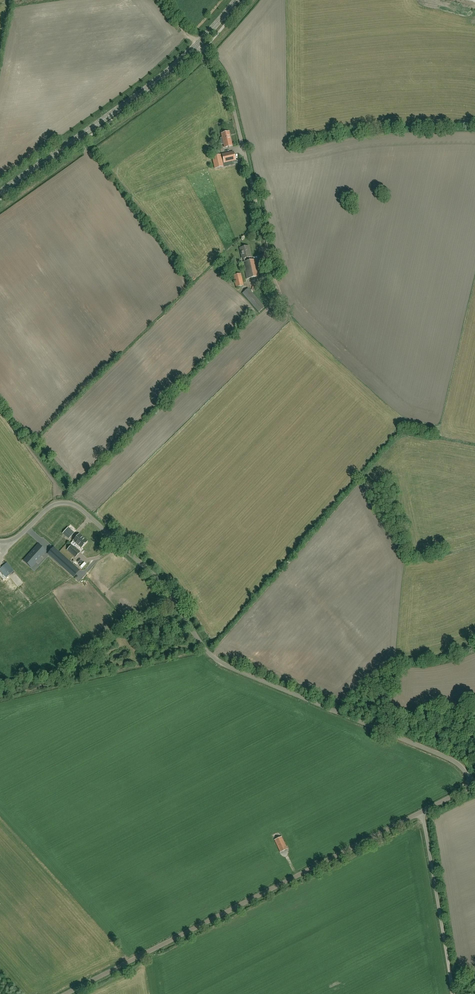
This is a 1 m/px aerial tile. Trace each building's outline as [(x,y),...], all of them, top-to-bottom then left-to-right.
[(221,143),(223,142),(224,148),(232,146),(229,132),(221,134),(222,138),(220,138),(221,143)] [(222,155),(223,159),(224,163),(235,160),(233,152),(222,155)] [(223,167),(220,155),(212,157),(215,169),(223,167)] [(247,279),(259,277),(255,260),(249,261),(248,257),(251,257),(248,247),(240,248),(242,259),(243,258),(244,263),(243,263),(247,279)] [(236,288),(243,286),(240,273),(233,275),(236,288)] [(259,312),(265,307),(248,288),(242,293),(259,312)] [(68,527),(62,533),(69,539),(74,533),(68,527)] [(80,547),(81,548),(87,541),(79,534),(73,541),(77,544),(76,545),(78,547),(79,547),(80,548),(80,547)] [(78,550),(80,547),(80,548),(79,547),(78,547),(76,545),(74,547),(72,545),(67,550),(75,557),(80,552),(78,550)] [(28,556),(28,557),(25,560),(32,566),(44,552),(38,546),(32,552),(28,556)] [(53,558),(73,575),(79,570),(59,552),(53,558)] [(7,563),(5,565),(11,573),(14,571),(7,563)] [(2,568),(0,569),(0,570),(6,578),(9,575),(2,568)] [(35,579),(33,581),(40,588),(42,586),(35,579)] [(280,852),(287,849),(281,837),(274,840),(280,852)]
